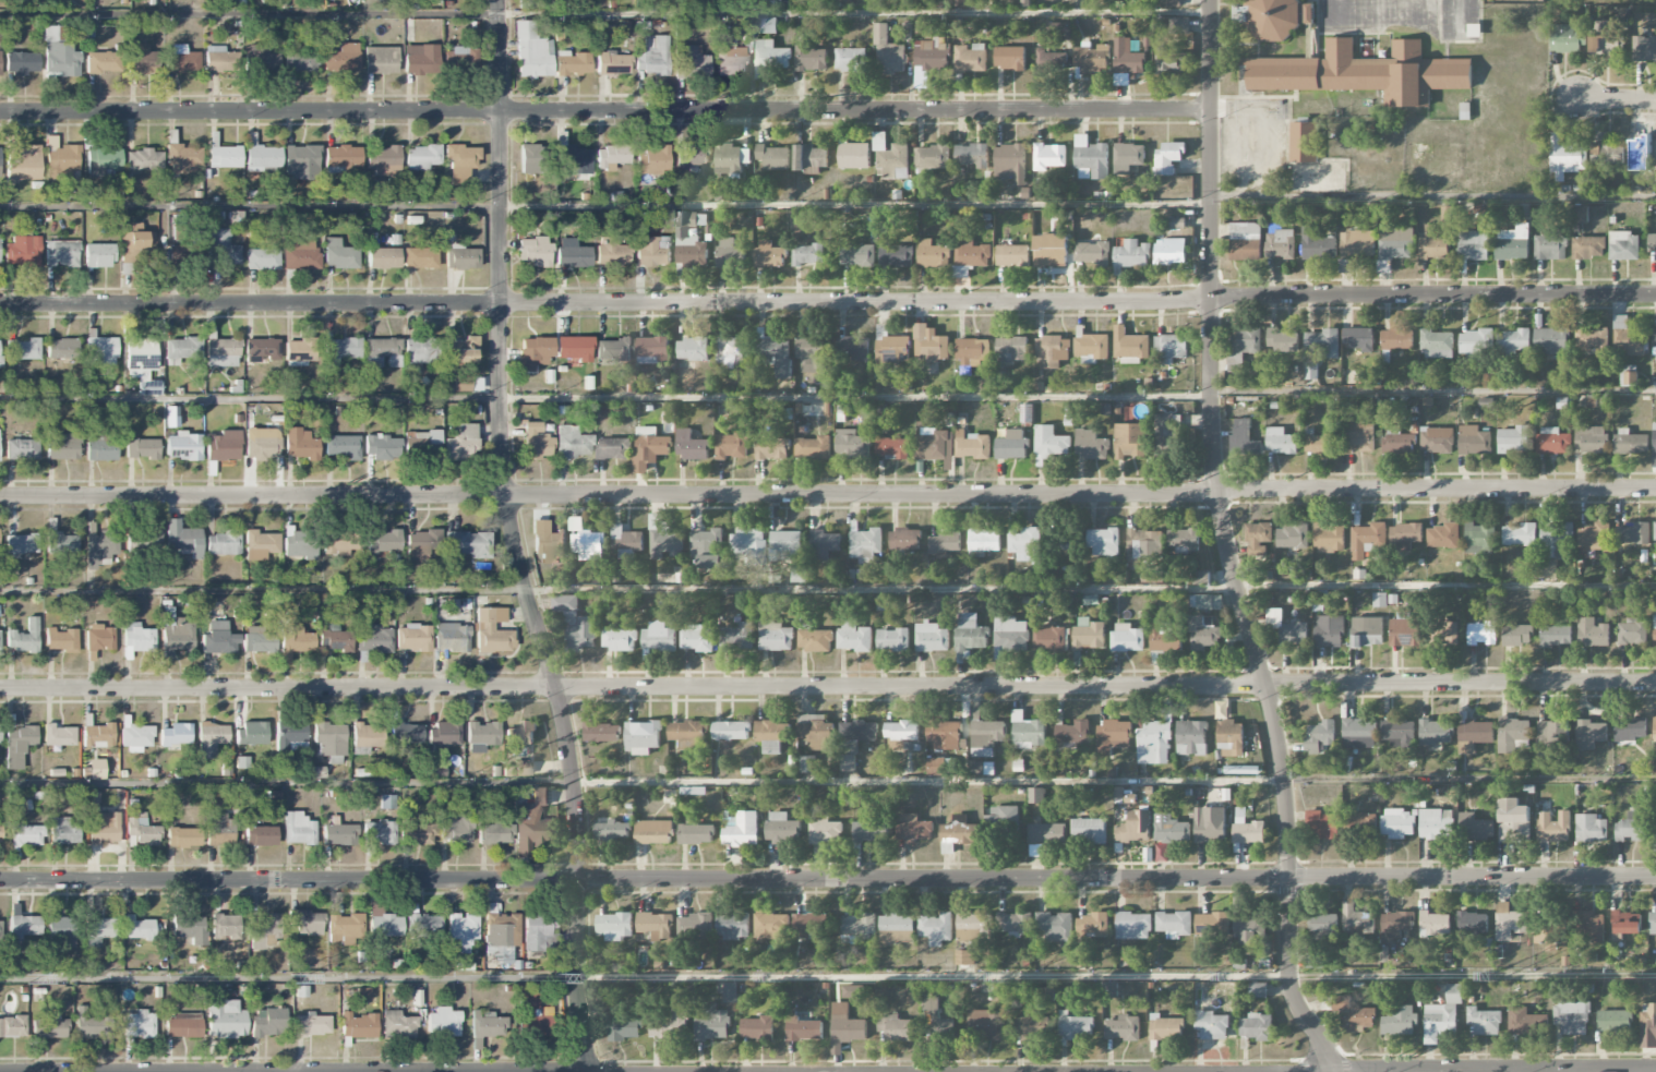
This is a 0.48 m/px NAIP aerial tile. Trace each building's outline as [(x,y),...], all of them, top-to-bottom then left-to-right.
[(1239,8),(1233,8),(1233,23),(1243,23),(1261,42),(1284,42),(1292,34),(1292,27),(1299,27),(1303,24),(1313,24),(1314,4),(1301,4),(1298,0),(1248,0),(1239,8)] [(777,19),(756,18),(756,33),(776,34),(777,19)] [(1170,34),(1189,35),(1190,18),(1170,18),(1170,34)] [(552,40),(535,39),(535,21),(517,21),(516,76),(552,77),(552,40)] [(1590,53),(1600,52),(1600,38),(1613,37),(1613,22),(1596,23),(1596,36),(1590,36),(1590,53)] [(1071,23),(1052,23),(1053,34),(1061,33),(1061,40),(1071,40),(1071,23)] [(888,24),(877,24),(876,74),(905,74),(905,45),(888,44),(888,24)] [(1574,25),(1551,25),(1551,52),(1583,53),(1583,33),(1574,33),(1574,25)] [(80,76),(79,52),(72,52),(72,43),(57,43),(57,26),(44,26),(45,76),(80,76)] [(635,51),(636,75),(669,74),(668,35),(643,36),(644,51),(635,51)] [(1633,36),(1632,61),(1655,61),(1655,37),(1633,36)] [(1114,86),(1133,86),(1133,73),(1145,73),(1145,53),(1131,53),(1131,38),(1114,38),(1114,86)] [(1247,91),(1385,90),(1385,107),(1430,107),(1430,90),(1472,89),(1472,59),(1422,59),(1422,40),(1392,40),(1392,60),(1354,60),(1354,38),(1326,38),(1326,59),(1239,59),(1239,66),(1247,66),(1247,91)] [(790,49),(773,48),(773,40),(755,40),(755,76),(773,76),(773,68),(790,68),(790,49)] [(947,70),(949,44),(939,43),(939,41),(915,40),(914,68),(947,70)] [(158,52),(147,52),(147,44),(128,43),(128,73),(157,74),(158,52)] [(359,43),(338,43),(338,51),(324,51),(323,71),(358,72),(359,43)] [(185,44),(166,45),(166,73),(199,72),(199,52),(185,52),(185,44)] [(268,45),(246,44),(246,69),(277,70),(277,54),(268,53),(268,45)] [(404,75),(438,74),(437,44),(404,45),(404,75)] [(954,72),(986,72),(986,44),(973,44),(973,47),(955,47),(954,72)] [(1075,48),(1074,71),(1109,72),(1109,44),(1098,44),(1098,48),(1075,48)] [(710,76),(710,56),(701,56),(701,45),(677,45),(677,77),(710,76)] [(826,72),(827,49),(810,49),(810,45),(796,45),(795,71),(826,72)] [(224,46),(205,46),(205,71),(236,72),(236,52),(224,52),(224,46)] [(1064,53),(1055,53),(1055,46),(1037,46),(1037,69),(1064,70),(1064,53)] [(363,73),(396,74),(397,47),(364,47),(363,73)] [(1026,48),(995,47),(995,70),(1025,70),(1026,48)] [(444,69),(469,68),(468,48),(444,48),(444,69)] [(746,48),(717,48),(717,75),(745,75),(746,48)] [(866,49),(835,49),(835,72),(866,72),(866,49)] [(1156,74),(1186,74),(1186,50),(1156,50),(1156,74)] [(570,51),(556,51),(556,74),(591,75),(591,54),(570,53),(570,51)] [(5,74),(26,74),(26,72),(39,72),(39,53),(6,52),(5,74)] [(85,52),(86,73),(121,72),(121,52),(85,52)] [(285,53),(284,73),(315,73),(316,53),(285,53)] [(629,54),(597,54),(598,74),(629,74),(629,54)] [(1291,122),(1290,162),(1317,163),(1318,123),(1291,122)] [(908,179),(908,143),(888,144),(888,132),(875,132),(875,170),(884,169),(884,179),(908,179)] [(21,145),(21,135),(7,134),(6,181),(39,181),(40,145),(21,145)] [(1109,145),(1088,144),(1088,135),(1075,135),(1075,169),(1079,169),(1079,179),(1108,180),(1109,145)] [(1631,161),(1655,161),(1655,139),(1630,140),(1631,161)] [(167,174),(194,174),(195,165),(200,165),(201,148),(180,147),(180,143),(167,143),(167,174)] [(869,143),(839,143),(839,169),(869,169),(869,143)] [(1185,143),(1157,143),(1157,176),(1174,176),(1175,161),(1185,161),(1185,143)] [(520,174),(544,173),(543,144),(519,145),(520,174)] [(756,160),(765,160),(764,170),(789,171),(790,148),(766,148),(766,144),(756,144),(756,160)] [(956,144),(956,164),(977,165),(977,169),(988,169),(989,145),(956,144)] [(1146,165),(1145,144),(1114,145),(1115,175),(1131,175),(1131,165),(1146,165)] [(1591,145),(1591,165),(1624,164),(1624,144),(1591,145)] [(319,145),(284,146),(284,179),(319,179),(319,145)] [(636,151),(637,177),(660,176),(660,171),(669,170),(668,145),(657,145),(657,151),(636,151)] [(686,165),(710,164),(710,145),(677,145),(677,172),(686,172),(686,165)] [(995,178),(1016,178),(1016,186),(1025,186),(1026,145),(996,145),(995,178)] [(1066,145),(1035,145),(1035,171),(1047,171),(1047,167),(1066,167),(1066,145)] [(46,146),(45,181),(69,182),(69,171),(79,171),(79,146),(46,146)] [(208,147),(208,168),(241,167),(240,146),(208,147)] [(280,146),(246,146),(246,171),(266,171),(266,167),(281,167),(280,146)] [(361,166),(360,146),(325,147),(325,167),(347,167),(347,166),(361,166)] [(440,165),(440,146),(405,146),(405,170),(428,170),(428,165),(440,165)] [(450,159),(450,184),(468,184),(468,169),(478,169),(478,146),(445,146),(445,159),(450,159)] [(628,163),(628,146),(596,146),(596,170),(613,170),(613,164),(628,163)] [(827,167),(828,147),(796,146),(796,173),(820,173),(820,167),(827,167)] [(915,147),(915,170),(950,169),(949,146),(915,147)] [(1587,172),(1587,146),(1550,147),(1551,173),(1555,173),(1555,182),(1564,182),(1564,172),(1587,172)] [(367,147),(366,173),(399,173),(399,147),(367,147)] [(121,172),(120,148),(86,149),(87,179),(113,178),(113,172),(121,172)] [(162,151),(152,151),(152,150),(126,150),(126,170),(162,171),(162,151)] [(1643,172),(1629,173),(1630,190),(1644,189),(1643,172)] [(1588,223),(1587,205),(1569,205),(1569,224),(1588,223)] [(708,267),(707,242),(699,242),(699,236),(689,236),(689,226),(704,226),(703,213),(675,213),(676,267),(708,267)] [(1185,218),(1168,218),(1168,228),(1185,229),(1185,218)] [(155,232),(141,232),(142,223),(130,222),(130,232),(121,232),(120,274),(131,274),(131,257),(155,257),(155,232)] [(1230,260),(1261,260),(1261,223),(1229,223),(1230,260)] [(1529,224),(1516,224),(1516,231),(1496,231),(1495,259),(1528,259),(1529,224)] [(1337,258),(1337,238),(1316,238),(1316,226),(1302,226),(1303,259),(1337,258)] [(229,229),(209,228),(208,264),(240,264),(241,245),(229,245),(229,229)] [(1379,259),(1413,260),(1414,228),(1380,228),(1379,259)] [(40,266),(40,236),(31,236),(31,231),(13,231),(12,243),(5,243),(4,266),(40,266)] [(1296,258),(1295,231),(1266,232),(1266,259),(1296,258)] [(1341,258),(1375,258),(1375,231),(1341,231),(1341,258)] [(1457,260),(1488,261),(1489,232),(1458,231),(1457,260)] [(1639,260),(1639,233),(1609,233),(1609,260),(1639,260)] [(1655,253),(1655,234),(1648,235),(1649,253),(1655,253)] [(1068,235),(1035,235),(1034,267),(1068,267),(1068,235)] [(1534,260),(1567,260),(1566,236),(1534,237),(1534,260)] [(357,268),(357,247),(340,247),(340,237),(325,237),(324,268),(357,268)] [(629,245),(616,245),(616,237),(598,237),(598,267),(629,267),(629,245)] [(670,237),(637,237),(637,265),(670,266),(670,237)] [(1572,258),(1605,259),(1606,237),(1572,237),(1572,258)] [(518,238),(518,261),(530,261),(530,267),(550,267),(550,238),(518,238)] [(717,266),(744,266),(744,246),(735,246),(735,238),(717,238),(717,266)] [(879,266),(913,267),(913,246),(891,245),(891,238),(879,238),(879,266)] [(1450,239),(1419,238),(1419,259),(1449,259),(1450,239)] [(931,247),(931,239),(918,239),(918,267),(950,267),(950,246),(931,247)] [(990,266),(990,246),(973,245),(973,239),(955,239),(955,266),(990,266)] [(1114,247),(1114,267),(1150,267),(1150,244),(1138,245),(1138,239),(1124,239),(1125,247),(1114,247)] [(1185,265),(1185,240),(1156,239),(1155,264),(1185,265)] [(318,241),(284,240),(284,269),(318,269),(318,241)] [(756,267),(786,267),(786,248),(772,248),(772,240),(756,240),(756,267)] [(45,267),(54,267),(54,266),(77,266),(78,241),(45,241),(45,267)] [(478,249),(462,249),(462,243),(446,244),(447,269),(478,269),(478,249)] [(1110,243),(1074,243),(1074,262),(1096,262),(1096,267),(1109,267),(1110,243)] [(113,267),(113,244),(84,245),(85,268),(113,267)] [(168,244),(168,261),(198,262),(198,245),(168,244)] [(874,266),(874,246),(840,244),(840,265),(874,266)] [(822,245),(793,246),(793,265),(823,264),(822,245)] [(1029,245),(996,246),(997,267),(1029,266),(1029,245)] [(590,266),(590,247),(557,246),(557,266),(590,266)] [(398,248),(368,248),(368,268),(399,268),(398,248)] [(437,249),(404,248),(404,267),(436,268),(437,249)] [(279,249),(246,249),(246,269),(279,269),(279,249)] [(1613,316),(1614,356),(1644,356),(1644,329),(1628,329),(1628,316),(1613,316)] [(876,362),(910,363),(910,337),(888,337),(888,325),(877,324),(876,362)] [(949,361),(949,336),(936,336),(936,325),(914,326),(914,361),(949,361)] [(1149,336),(1126,336),(1126,325),(1114,325),(1115,362),(1141,362),(1141,359),(1149,359),(1149,336)] [(155,338),(135,338),(135,328),(126,328),(126,378),(137,378),(138,395),(157,395),(157,381),(148,381),(148,370),(156,370),(155,338)] [(213,338),(213,328),(206,328),(205,366),(237,367),(237,339),(213,338)] [(1373,350),(1373,328),(1343,329),(1344,351),(1373,350)] [(1535,328),(1534,354),(1568,355),(1568,329),(1535,328)] [(93,337),(94,329),(90,329),(90,336),(86,336),(85,358),(94,358),(93,365),(115,365),(116,338),(93,337)] [(790,337),(765,337),(765,329),(759,329),(759,363),(775,363),(775,379),(790,379),(790,337)] [(1277,352),(1298,352),(1298,329),(1276,330),(1277,352)] [(1340,329),(1324,329),(1324,333),(1305,332),(1304,349),(1325,349),(1325,358),(1339,359),(1340,329)] [(1452,358),(1453,333),(1432,333),(1432,329),(1421,329),(1421,358),(1452,358)] [(1575,330),(1576,349),(1608,349),(1607,329),(1575,330)] [(1413,350),(1413,330),(1382,330),(1382,349),(1413,350)] [(1459,355),(1492,356),(1493,331),(1460,330),(1459,355)] [(1530,331),(1504,330),(1503,359),(1516,359),(1516,351),(1530,351),(1530,331)] [(1230,332),(1231,354),(1262,353),(1261,331),(1230,332)] [(1109,360),(1109,335),(1076,334),(1076,358),(1083,358),(1082,364),(1095,364),(1095,359),(1109,360)] [(1155,335),(1155,356),(1161,356),(1161,365),(1173,365),(1173,359),(1186,359),(1187,336),(1155,335)] [(556,358),(578,358),(578,362),(590,363),(591,337),(557,336),(556,358)] [(801,359),(801,373),(823,372),(822,336),(796,337),(797,359),(801,359)] [(286,341),(286,364),(315,365),(315,338),(299,337),(299,342),(286,341)] [(637,337),(637,365),(657,365),(657,360),(668,360),(669,338),(637,337)] [(716,363),(725,363),(725,370),(739,370),(739,365),(747,365),(747,337),(717,337),(716,363)] [(869,362),(868,337),(836,338),(836,356),(851,356),(851,362),(869,362)] [(1070,362),(1070,338),(1036,337),(1036,358),(1044,358),(1043,370),(1053,370),(1053,361),(1070,362)] [(39,359),(39,338),(28,338),(28,341),(6,341),(6,360),(39,359)] [(164,358),(200,358),(200,338),(165,338),(164,358)] [(280,361),(279,338),(244,339),(245,362),(280,361)] [(360,339),(325,338),(325,366),(339,366),(340,358),(360,358),(360,339)] [(404,338),(405,362),(438,361),(437,344),(434,344),(434,338),(404,338)] [(553,357),(553,338),(519,338),(519,371),(536,371),(536,365),(546,365),(546,357),(553,357)] [(708,338),(677,338),(678,368),(687,368),(687,362),(709,361),(708,338)] [(1028,361),(1027,338),(996,338),(996,361),(1028,361)] [(77,339),(47,339),(46,358),(77,359),(77,339)] [(365,339),(364,367),(382,367),(382,357),(388,357),(388,367),(400,367),(400,339),(365,339)] [(596,339),(596,359),(632,358),(632,339),(596,339)] [(989,339),(958,340),(958,361),(989,361),(989,339)] [(1318,380),(1317,363),(1305,363),(1306,380),(1318,380)] [(1638,372),(1623,373),(1623,386),(1638,385),(1638,372)] [(797,403),(797,416),(818,416),(818,403),(797,403)] [(1181,415),(1156,414),(1155,454),(1180,455),(1181,415)] [(1343,453),(1374,452),(1374,423),(1363,423),(1363,414),(1348,414),(1348,430),(1343,430),(1343,453)] [(1250,419),(1232,419),(1232,454),(1261,454),(1261,441),(1250,441),(1250,419)] [(540,422),(523,422),(523,461),(540,461),(540,456),(552,456),(552,436),(541,436),(540,422)] [(477,423),(458,424),(458,437),(444,437),(444,460),(478,459),(477,423)] [(1145,456),(1145,424),(1114,424),(1115,460),(1124,460),(1124,456),(1145,456)] [(591,435),(576,435),(576,425),(556,425),(557,458),(591,457),(591,435)] [(1054,425),(1035,425),(1036,461),(1071,460),(1070,436),(1054,437),(1054,425)] [(1479,432),(1479,425),(1459,426),(1460,455),(1492,454),(1492,432),(1479,432)] [(1498,430),(1498,454),(1507,454),(1507,451),(1528,451),(1529,426),(1517,425),(1517,430),(1498,430)] [(1285,428),(1267,427),(1266,453),(1298,453),(1298,435),(1285,435),(1285,428)] [(1415,435),(1400,434),(1400,427),(1387,427),(1387,437),(1383,437),(1383,454),(1414,455),(1415,435)] [(1570,454),(1570,434),(1559,434),(1559,427),(1538,428),(1538,455),(1570,454)] [(1606,427),(1575,427),(1576,453),(1607,452),(1606,427)] [(245,459),(279,459),(280,429),(245,428),(245,459)] [(318,461),(318,439),(309,439),(309,428),(285,429),(285,457),(306,456),(306,461),(318,461)] [(670,455),(671,437),(654,437),(654,428),(636,428),(635,473),(648,473),(648,463),(657,463),(657,455),(670,455)] [(691,428),(676,429),(677,459),(709,459),(709,440),(692,440),(691,428)] [(1454,453),(1453,428),(1420,428),(1421,453),(1454,453)] [(857,430),(836,429),(836,458),(871,458),(871,437),(857,437),(857,430)] [(916,460),(946,460),(947,430),(917,429),(916,460)] [(990,459),(990,435),(966,435),(966,430),(955,429),(955,458),(990,459)] [(1649,435),(1629,435),(1629,429),(1615,429),(1615,453),(1649,454),(1649,435)] [(238,430),(220,430),(220,435),(205,435),(205,460),(239,459),(238,430)] [(1023,430),(1007,430),(1007,439),(995,439),(996,459),(1027,459),(1027,438),(1023,438),(1023,430)] [(1108,458),(1108,439),(1096,439),(1096,430),(1076,430),(1076,458),(1108,458)] [(440,431),(405,431),(405,460),(440,460),(440,431)] [(716,436),(717,458),(748,458),(747,431),(736,432),(736,436),(716,436)] [(165,459),(199,459),(200,433),(174,432),(174,436),(166,436),(165,459)] [(47,459),(79,460),(79,434),(47,433),(47,459)] [(87,461),(116,460),(116,439),(103,440),(103,433),(86,433),(87,461)] [(1305,452),(1335,451),(1334,434),(1305,435),(1305,452)] [(359,435),(325,436),(325,456),(348,455),(348,460),(359,460),(359,435)] [(400,436),(365,436),(365,459),(400,458),(400,436)] [(830,459),(830,436),(818,436),(818,439),(795,439),(795,459),(830,459)] [(788,459),(788,439),(756,438),(756,459),(788,459)] [(909,438),(876,438),(876,455),(898,455),(898,459),(909,460),(909,438)] [(39,459),(39,439),(6,440),(6,459),(39,459)] [(158,439),(125,439),(126,458),(159,458),(158,439)] [(631,439),(597,439),(597,459),(631,459),(631,439)] [(651,560),(662,560),(662,555),(683,555),(682,534),(671,534),(671,523),(664,523),(664,514),(650,514),(651,560)] [(165,549),(190,550),(190,559),(200,559),(201,529),(178,528),(179,519),(166,518),(165,549)] [(1272,544),(1273,524),(1247,523),(1246,555),(1266,556),(1267,544),(1272,544)] [(1308,523),(1292,523),(1292,528),(1277,528),(1277,548),(1308,549),(1308,523)] [(1344,552),(1344,526),(1323,526),(1323,523),(1315,523),(1315,553),(1344,552)] [(1386,523),(1371,523),(1371,527),(1351,527),(1351,561),(1364,561),(1365,546),(1386,547),(1386,523)] [(1427,548),(1459,548),(1459,523),(1443,523),(1443,527),(1427,527),(1427,548)] [(1503,527),(1503,546),(1536,546),(1536,523),(1522,523),(1522,527),(1503,527)] [(1547,558),(1563,558),(1563,542),(1574,542),(1574,523),(1540,524),(1541,545),(1547,545),(1547,558)] [(1578,527),(1578,550),(1608,550),(1608,523),(1594,523),(1594,528),(1578,527)] [(1616,527),(1616,543),(1649,544),(1649,523),(1634,523),(1634,527),(1616,527)] [(612,549),(619,549),(619,559),(634,559),(634,552),(643,551),(643,532),(623,532),(623,524),(611,524),(612,549)] [(1422,524),(1389,525),(1389,543),(1423,542),(1422,524)] [(1495,552),(1494,524),(1465,525),(1465,553),(1495,552)] [(1016,563),(1041,563),(1040,527),(1021,528),(1021,534),(1008,534),(1008,553),(1016,553),(1016,563)] [(206,535),(206,555),(240,554),(239,528),(222,529),(222,534),(206,535)] [(881,528),(871,528),(871,532),(849,532),(850,558),(882,557),(881,528)] [(279,534),(257,534),(257,529),(245,530),(245,561),(266,560),(266,553),(280,553),(279,534)] [(315,529),(284,530),(284,557),(305,556),(305,560),(316,560),(315,529)] [(897,550),(920,550),(919,529),(896,529),(897,550)] [(1089,530),(1089,557),(1119,557),(1118,529),(1089,530)] [(1167,551),(1198,552),(1198,530),(1168,529),(1167,551)] [(322,555),(353,555),(354,530),(323,530),(322,555)] [(730,531),(731,566),(765,565),(764,530),(730,531)] [(810,560),(828,560),(828,551),(841,551),(841,534),(824,534),(824,530),(810,530),(810,560)] [(968,557),(984,558),(984,551),(999,551),(1000,530),(969,530),(968,557)] [(1162,530),(1127,530),(1127,560),(1153,560),(1153,574),(1141,573),(1141,583),(1162,583),(1162,530)] [(77,536),(60,536),(60,531),(47,531),(47,553),(77,553),(77,536)] [(400,552),(400,531),(367,532),(367,552),(400,552)] [(406,556),(428,557),(429,550),(438,550),(438,532),(407,531),(406,556)] [(489,557),(490,532),(444,531),(443,549),(458,550),(458,557),(489,557)] [(535,558),(565,557),(564,531),(533,532),(535,558)] [(690,531),(691,556),(699,556),(699,569),(723,568),(722,531),(690,531)] [(802,531),(770,532),(771,560),(802,559),(802,531)] [(579,561),(603,561),(603,532),(572,532),(572,553),(579,553),(579,561)] [(6,534),(6,553),(37,554),(37,534),(6,534)] [(929,534),(929,552),(960,552),(960,534),(929,534)] [(85,535),(85,566),(109,566),(109,557),(118,557),(118,535),(85,535)] [(1061,551),(1073,551),(1073,535),(1061,535),(1061,551)] [(1539,579),(1557,579),(1557,560),(1539,560),(1539,579)] [(1193,586),(1209,586),(1209,572),(1193,572),(1193,586)] [(1387,607),(1387,593),(1373,593),(1373,607),(1387,607)] [(1223,596),(1204,595),(1204,610),(1222,611),(1223,596)] [(552,596),(553,614),(568,614),(568,622),(578,622),(577,596),(552,596)] [(162,609),(162,658),(171,658),(171,651),(193,650),(193,623),(182,623),(182,617),(172,617),(172,608),(162,609)] [(505,608),(476,608),(477,652),(513,651),(513,630),(493,630),(493,623),(506,622),(505,608)] [(1283,609),(1267,609),(1266,628),(1280,629),(1280,644),(1307,645),(1308,623),(1282,623),(1283,609)] [(956,650),(988,650),(988,628),(977,628),(977,613),(956,614),(956,650)] [(1016,616),(994,617),(995,660),(1007,660),(1007,653),(1028,652),(1027,622),(1016,622),(1016,616)] [(1222,627),(1215,627),(1215,616),(1191,616),(1191,652),(1206,652),(1206,646),(1222,646),(1222,627)] [(1315,647),(1344,647),(1343,616),(1315,616),(1315,647)] [(37,651),(38,617),(27,617),(27,632),(6,632),(6,651),(37,651)] [(837,650),(871,651),(872,628),(858,627),(858,619),(845,618),(844,628),(838,628),(837,650)] [(1383,618),(1352,618),(1352,646),(1383,646),(1383,618)] [(1578,646),(1609,647),(1609,625),(1594,625),(1594,618),(1578,618),(1578,646)] [(775,619),(759,619),(759,651),(794,651),(794,627),(775,626),(775,619)] [(1390,647),(1421,647),(1422,620),(1390,619),(1390,647)] [(227,620),(208,621),(208,634),(201,634),(202,653),(235,653),(235,644),(240,644),(239,634),(227,634),(227,620)] [(1646,620),(1618,621),(1618,645),(1646,644),(1646,620)] [(580,647),(595,648),(596,622),(576,621),(576,625),(566,625),(565,653),(580,653),(580,647)] [(643,630),(643,651),(676,651),(676,629),(666,628),(666,622),(650,621),(649,630),(643,630)] [(130,651),(154,651),(154,629),(139,629),(139,622),(124,622),(123,659),(130,659),(130,651)] [(738,627),(720,627),(721,650),(754,649),(753,622),(738,622),(738,627)] [(916,652),(949,652),(949,629),(939,630),(939,622),(916,622),(916,652)] [(1073,627),(1072,650),(1105,650),(1105,622),(1091,622),(1091,627),(1073,627)] [(1459,623),(1442,622),(1439,641),(1457,643),(1459,623)] [(1131,629),(1131,624),(1112,623),(1112,651),(1144,652),(1144,630),(1131,629)] [(1181,623),(1150,623),(1150,652),(1181,652),(1181,623)] [(1496,644),(1496,623),(1468,623),(1468,645),(1496,644)] [(357,631),(357,652),(392,651),(391,629),(381,629),(381,624),(365,625),(365,631),(357,631)] [(434,624),(435,651),(470,651),(469,624),(434,624)] [(396,625),(396,650),(430,651),(431,626),(396,625)] [(1531,626),(1503,625),(1503,645),(1531,646),(1531,626)] [(114,650),(114,626),(87,626),(87,650),(114,650)] [(275,652),(275,633),(262,633),(262,626),(244,627),(244,652),(275,652)] [(314,651),(314,633),(302,633),(302,626),(280,627),(281,652),(314,651)] [(1065,626),(1043,626),(1043,630),(1033,630),(1033,651),(1065,651),(1065,626)] [(1571,626),(1540,626),(1540,646),(1571,646),(1571,626)] [(77,630),(54,630),(54,627),(46,627),(46,649),(63,649),(63,653),(77,653),(77,630)] [(681,627),(682,651),(713,651),(713,627),(681,627)] [(637,629),(603,629),(602,651),(637,651),(637,629)] [(832,652),(832,630),(798,629),(798,651),(832,652)] [(351,631),(319,630),(319,650),(351,650),(351,631)] [(909,630),(877,630),(877,651),(909,651),(909,630)] [(972,757),(994,757),(994,742),(1006,742),(1005,722),(980,722),(980,708),(971,708),(972,757)] [(1046,720),(1024,721),(1023,710),(1012,710),(1013,748),(1046,748),(1046,720)] [(832,751),(832,723),(826,723),(826,715),(798,715),(798,740),(809,740),(809,751),(832,751)] [(1335,744),(1335,719),(1322,719),(1322,725),(1306,726),(1307,751),(1319,751),(1319,744),(1335,744)] [(1343,748),(1376,748),(1375,719),(1342,720),(1343,748)] [(1516,754),(1516,748),(1530,748),(1529,719),(1498,719),(1499,754),(1516,754)] [(1608,741),(1607,723),(1592,724),(1592,719),(1575,720),(1577,750),(1594,750),(1594,742),(1608,741)] [(625,724),(626,755),(650,754),(650,748),(661,748),(660,720),(648,720),(648,723),(625,724)] [(1056,725),(1056,748),(1070,748),(1070,742),(1089,743),(1090,720),(1075,720),(1075,726),(1056,725)] [(1381,721),(1382,739),(1390,739),(1390,748),(1414,747),(1413,720),(1381,721)] [(1537,720),(1538,746),(1569,746),(1569,720),(1537,720)] [(306,722),(276,721),(276,751),(306,751),(306,722)] [(430,753),(446,753),(446,745),(460,745),(459,721),(429,722),(430,753)] [(467,753),(484,753),(484,745),(499,745),(499,723),(476,723),(476,721),(467,721),(467,753)] [(535,721),(521,721),(521,728),(505,729),(505,746),(536,746),(535,721)] [(669,740),(680,740),(680,750),(700,750),(700,740),(705,740),(704,721),(668,722),(669,740)] [(1177,755),(1207,755),(1207,721),(1178,721),(1177,755)] [(1243,757),(1244,722),(1219,721),(1218,757),(1243,757)] [(1420,751),(1429,751),(1429,744),(1451,744),(1451,721),(1420,721),(1420,751)] [(1494,721),(1459,721),(1458,754),(1474,755),(1474,743),(1493,743),(1494,721)] [(266,745),(267,722),(238,722),(238,744),(266,745)] [(749,740),(749,722),(713,722),(713,740),(749,740)] [(841,772),(855,772),(855,754),(860,754),(860,741),(879,741),(879,722),(841,722),(841,772)] [(919,740),(918,722),(885,722),(885,738),(892,738),(893,750),(903,750),(903,741),(919,740)] [(1097,722),(1097,758),(1112,758),(1111,748),(1131,748),(1130,722),(1097,722)] [(1170,722),(1144,722),(1144,729),(1138,729),(1138,764),(1170,764),(1170,722)] [(75,727),(53,728),(53,723),(43,723),(43,746),(75,745),(75,727)] [(159,729),(159,744),(190,745),(191,724),(169,723),(169,729),(159,729)] [(197,758),(214,759),(215,743),(228,744),(228,724),(198,723),(197,758)] [(344,723),(314,724),(314,743),(318,743),(318,756),(328,756),(328,764),(344,764),(344,723)] [(619,724),(585,723),(584,742),(619,742),(619,724)] [(113,747),(114,725),(82,724),(82,747),(113,747)] [(383,747),(383,724),(352,725),(353,754),(365,753),(365,747),(383,747)] [(422,743),(422,724),(391,724),(390,742),(422,743)] [(120,746),(128,746),(128,753),(141,752),(141,746),(152,746),(152,725),(120,725),(120,746)] [(6,770),(23,769),(23,746),(36,746),(36,727),(5,728),(6,770)] [(815,773),(816,756),(801,756),(801,772),(815,773)] [(927,776),(947,776),(948,758),(928,758),(927,776)] [(88,760),(88,779),(104,779),(103,759),(88,760)] [(529,761),(514,761),(514,775),(530,775),(529,761)] [(994,762),(972,762),(973,775),(995,775),(994,762)] [(516,804),(516,857),(532,857),(532,847),(542,847),(542,842),(555,842),(555,820),(539,820),(539,806),(548,806),(548,788),(531,788),(531,804),(516,804)] [(1028,804),(1046,804),(1046,788),(1028,789),(1028,804)] [(396,795),(379,795),(380,809),(396,809),(396,795)] [(1530,806),(1519,806),(1519,798),(1499,798),(1499,841),(1530,841),(1530,806)] [(985,816),(985,839),(1005,838),(1006,845),(1019,845),(1018,806),(991,807),(992,816),(985,816)] [(1225,808),(1195,808),(1195,842),(1225,843),(1225,808)] [(1454,819),(1443,819),(1443,809),(1420,810),(1420,839),(1454,839),(1454,819)] [(284,844),(315,844),(315,821),(303,821),(303,811),(283,811),(284,844)] [(723,846),(758,846),(759,811),(737,811),(737,818),(724,818),(723,846)] [(1116,843),(1151,842),(1151,811),(1128,811),(1128,824),(1115,824),(1116,843)] [(1308,811),(1307,838),(1338,839),(1338,815),(1322,815),(1322,811),(1308,811)] [(1415,835),(1416,811),(1382,811),(1382,838),(1406,838),(1406,835),(1415,835)] [(1570,811),(1559,811),(1559,822),(1551,822),(1551,812),(1538,812),(1539,841),(1570,841),(1570,811)] [(1615,822),(1615,842),(1624,842),(1624,840),(1644,840),(1643,811),(1627,811),(1627,821),(1615,822)] [(788,813),(768,812),(767,843),(801,844),(801,821),(788,821),(788,813)] [(89,844),(119,843),(118,813),(88,813),(89,844)] [(206,845),(231,844),(230,813),(210,814),(210,823),(205,823),(206,845)] [(1378,832),(1377,813),(1349,814),(1350,833),(1378,832)] [(1475,821),(1474,813),(1458,813),(1459,840),(1494,839),(1493,820),(1475,821)] [(127,815),(127,846),(160,846),(159,826),(146,826),(146,814),(127,815)] [(932,822),(919,822),(918,814),(897,814),(897,840),(906,840),(906,842),(933,841),(932,822)] [(967,814),(953,815),(953,825),(940,825),(941,854),(954,854),(954,844),(977,844),(977,825),(967,825),(967,814)] [(1190,822),(1171,821),(1172,814),(1155,814),(1154,842),(1190,842),(1190,822)] [(1608,841),(1607,819),(1598,819),(1597,814),(1576,814),(1577,842),(1608,841)] [(471,816),(439,817),(440,846),(472,845),(471,816)] [(78,818),(50,819),(50,844),(79,844),(78,818)] [(810,843),(841,843),(841,822),(829,822),(829,818),(809,818),(810,843)] [(1108,844),(1107,819),(1072,820),(1072,845),(1108,844)] [(432,844),(432,824),(419,824),(419,821),(401,820),(401,844),(432,844)] [(393,844),(394,822),(364,821),(363,843),(393,844)] [(630,822),(608,821),(608,824),(595,823),(595,839),(629,840),(630,822)] [(636,843),(672,844),(672,821),(636,821),(636,843)] [(20,826),(20,822),(10,823),(11,846),(43,846),(43,826),(20,826)] [(853,842),(888,842),(889,822),(853,822),(853,842)] [(1238,843),(1265,843),(1264,822),(1237,823),(1238,843)] [(358,825),(323,824),(322,844),(357,845),(358,825)] [(478,844),(513,843),(512,824),(478,825),(478,844)] [(1066,844),(1067,824),(1029,824),(1028,857),(1042,857),(1042,843),(1066,844)] [(679,844),(714,844),(713,825),(679,825),(679,844)] [(276,826),(244,827),(245,846),(276,845),(276,826)] [(200,846),(200,828),(167,828),(166,846),(200,846)] [(1343,931),(1350,931),(1351,948),(1364,948),(1364,934),(1373,934),(1373,912),(1354,913),(1353,901),(1342,902),(1343,931)] [(1509,912),(1510,903),(1497,902),(1496,941),(1508,941),(1508,933),(1527,933),(1528,912),(1509,912)] [(402,937),(402,915),(381,915),(381,907),(370,906),(369,936),(402,937)] [(288,926),(296,926),(296,935),(322,935),(321,911),(287,911),(288,926)] [(957,911),(956,939),(990,939),(990,911),(957,911)] [(1450,915),(1428,915),(1428,911),(1420,911),(1419,935),(1450,935),(1450,915)] [(929,947),(942,947),(942,941),(952,941),(953,912),(940,912),(940,918),(918,917),(917,937),(929,937),(929,947)] [(1046,942),(1073,942),(1072,914),(1050,915),(1050,912),(1036,912),(1036,930),(1045,930),(1046,942)] [(1191,912),(1156,913),(1156,932),(1166,932),(1166,938),(1191,938),(1191,912)] [(1266,913),(1234,912),(1233,943),(1254,944),(1254,938),(1265,938),(1266,913)] [(1402,938),(1402,930),(1413,931),(1413,914),(1381,912),(1380,938),(1402,938)] [(1487,935),(1487,912),(1457,913),(1458,935),(1487,935)] [(1574,912),(1574,941),(1604,942),(1604,913),(1574,912)] [(1641,934),(1640,912),(1612,913),(1613,935),(1641,934)] [(249,920),(251,949),(273,947),(273,937),(280,937),(278,913),(267,914),(267,918),(249,920)] [(477,916),(458,915),(458,913),(448,913),(448,939),(458,939),(458,954),(469,954),(469,939),(477,939),(477,916)] [(519,913),(486,914),(487,949),(495,949),(496,962),(503,962),(503,965),(512,964),(511,946),(519,946),(519,913)] [(637,933),(653,933),(652,939),(670,939),(670,914),(637,913),(637,933)] [(843,916),(843,937),(875,938),(875,913),(858,913),(858,917),(843,916)] [(1032,914),(997,913),(996,932),(1010,932),(1010,937),(1031,937),(1032,914)] [(1116,914),(1116,940),(1152,939),(1152,913),(1116,914)] [(1195,914),(1195,936),(1229,935),(1229,913),(1195,914)] [(133,914),(124,914),(125,938),(154,938),(154,920),(133,920),(133,914)] [(211,937),(238,938),(239,915),(212,914),(211,937)] [(362,914),(327,915),(327,944),(362,943),(362,914)] [(524,914),(523,951),(549,951),(550,915),(524,914)] [(633,914),(597,914),(597,936),(605,936),(605,942),(623,941),(623,937),(633,937),(633,914)] [(712,914),(678,915),(678,941),(713,940),(712,914)] [(749,938),(749,914),(716,914),(717,939),(749,938)] [(755,939),(789,938),(789,914),(755,914),(755,939)] [(793,915),(794,938),(827,938),(827,914),(793,915)] [(914,932),(914,915),(880,914),(880,931),(914,932)] [(1109,937),(1108,914),(1076,915),(1077,937),(1109,937)] [(1338,914),(1310,914),(1310,937),(1330,937),(1330,932),(1338,932),(1338,914)] [(41,935),(40,915),(9,916),(10,942),(20,942),(20,935),(41,935)] [(407,915),(407,937),(440,937),(440,915),(407,915)] [(75,917),(48,916),(47,944),(74,945),(75,917)] [(85,917),(85,947),(100,948),(100,938),(115,938),(115,918),(85,917)] [(172,937),(191,938),(190,946),(203,946),(204,918),(173,917),(172,937)] [(1556,927),(1534,928),(1535,944),(1557,942),(1556,927)] [(955,965),(975,965),(975,951),(955,951),(955,965)] [(1268,983),(1250,983),(1250,998),(1268,998),(1268,983)] [(1424,1045),(1438,1045),(1438,1033),(1456,1033),(1456,1004),(1463,1004),(1463,984),(1447,984),(1447,1005),(1424,1005),(1424,1045)] [(863,997),(862,985),(843,986),(843,998),(863,997)] [(725,1002),(737,1003),(738,994),(735,994),(736,988),(725,987),(725,1002)] [(553,1036),(553,1014),(538,1014),(537,993),(517,993),(518,1036),(553,1036)] [(953,1035),(953,1018),(939,1019),(938,995),(922,995),(923,1010),(930,1010),(931,1035),(953,1035)] [(1350,996),(1333,996),(1332,1011),(1340,1012),(1340,1031),(1365,1032),(1365,1027),(1374,1027),(1375,1009),(1349,1008),(1350,996)] [(246,1010),(237,1010),(237,1000),(206,1001),(207,1038),(246,1037),(246,1010)] [(695,1016),(696,1041),(729,1040),(728,1010),(717,1010),(717,1003),(706,1003),(707,1015),(695,1016)] [(866,1020),(849,1020),(849,1003),(831,1003),(832,1055),(842,1055),(842,1041),(867,1041),(866,1020)] [(1586,1003),(1554,1003),(1554,1025),(1560,1025),(1560,1035),(1587,1035),(1586,1003)] [(1655,1048),(1655,1003),(1648,1004),(1648,1012),(1639,1013),(1640,1049),(1655,1048)] [(85,1005),(75,1006),(76,1039),(112,1038),(111,1016),(86,1017),(85,1005)] [(459,1035),(459,1011),(449,1011),(449,1006),(435,1006),(435,1013),(427,1013),(427,1035),(459,1035)] [(1381,1035),(1416,1034),(1416,1013),(1413,1013),(1413,1006),(1390,1006),(1390,1016),(1381,1016),(1381,1035)] [(1501,1011),(1477,1011),(1477,1007),(1467,1007),(1467,1025),(1474,1025),(1474,1035),(1501,1035),(1501,1011)] [(1509,1035),(1547,1034),(1546,1014),(1528,1015),(1527,1007),(1508,1007),(1509,1035)] [(650,1037),(688,1036),(688,1009),(650,1009),(650,1037)] [(252,1036),(286,1035),(285,1015),(266,1016),(266,1010),(252,1011),(252,1036)] [(382,1038),(416,1038),(416,1017),(401,1017),(401,1010),(383,1010),(382,1038)] [(480,1037),(507,1036),(507,1017),(493,1017),(493,1012),(480,1012),(480,1010),(471,1010),(471,1050),(480,1050),(480,1037)] [(1003,1038),(1003,1015),(992,1015),(991,1010),(968,1011),(968,1039),(1003,1038)] [(67,1038),(67,1019),(58,1019),(58,1011),(45,1011),(45,1019),(32,1019),(32,1038),(67,1038)] [(153,1011),(133,1011),(133,1014),(124,1013),(123,1038),(152,1038),(153,1011)] [(787,1041),(823,1040),(822,1021),(798,1021),(798,1011),(786,1011),(787,1041)] [(1228,1016),(1215,1016),(1215,1011),(1194,1012),(1195,1030),(1201,1029),(1202,1040),(1229,1039),(1228,1016)] [(1631,1011),(1598,1011),(1597,1031),(1631,1031),(1631,1011)] [(341,1038),(377,1038),(377,1015),(350,1015),(349,1012),(341,1012),(341,1038)] [(201,1015),(164,1014),(164,1037),(200,1037),(201,1015)] [(294,1016),(295,1036),(330,1035),(330,1014),(305,1014),(305,1016),(294,1016)] [(1183,1040),(1183,1019),(1160,1018),(1160,1014),(1150,1014),(1150,1039),(1183,1040)] [(774,1039),(773,1015),(759,1015),(759,1019),(741,1019),(741,1039),(774,1039)] [(1273,1040),(1273,1016),(1241,1015),(1240,1039),(1273,1040)] [(641,1039),(641,1016),(609,1017),(610,1040),(641,1039)] [(910,1041),(910,1020),(899,1020),(899,1016),(878,1016),(878,1032),(887,1032),(887,1041),(910,1041)] [(26,1037),(25,1017),(0,1017),(0,1037),(26,1037)] [(1015,1041),(1040,1040),(1040,1017),(1014,1018),(1015,1041)] [(1094,1017),(1060,1017),(1059,1045),(1065,1045),(1065,1039),(1093,1040),(1094,1017)] [(1139,1017),(1105,1017),(1105,1040),(1140,1040),(1139,1017)]
